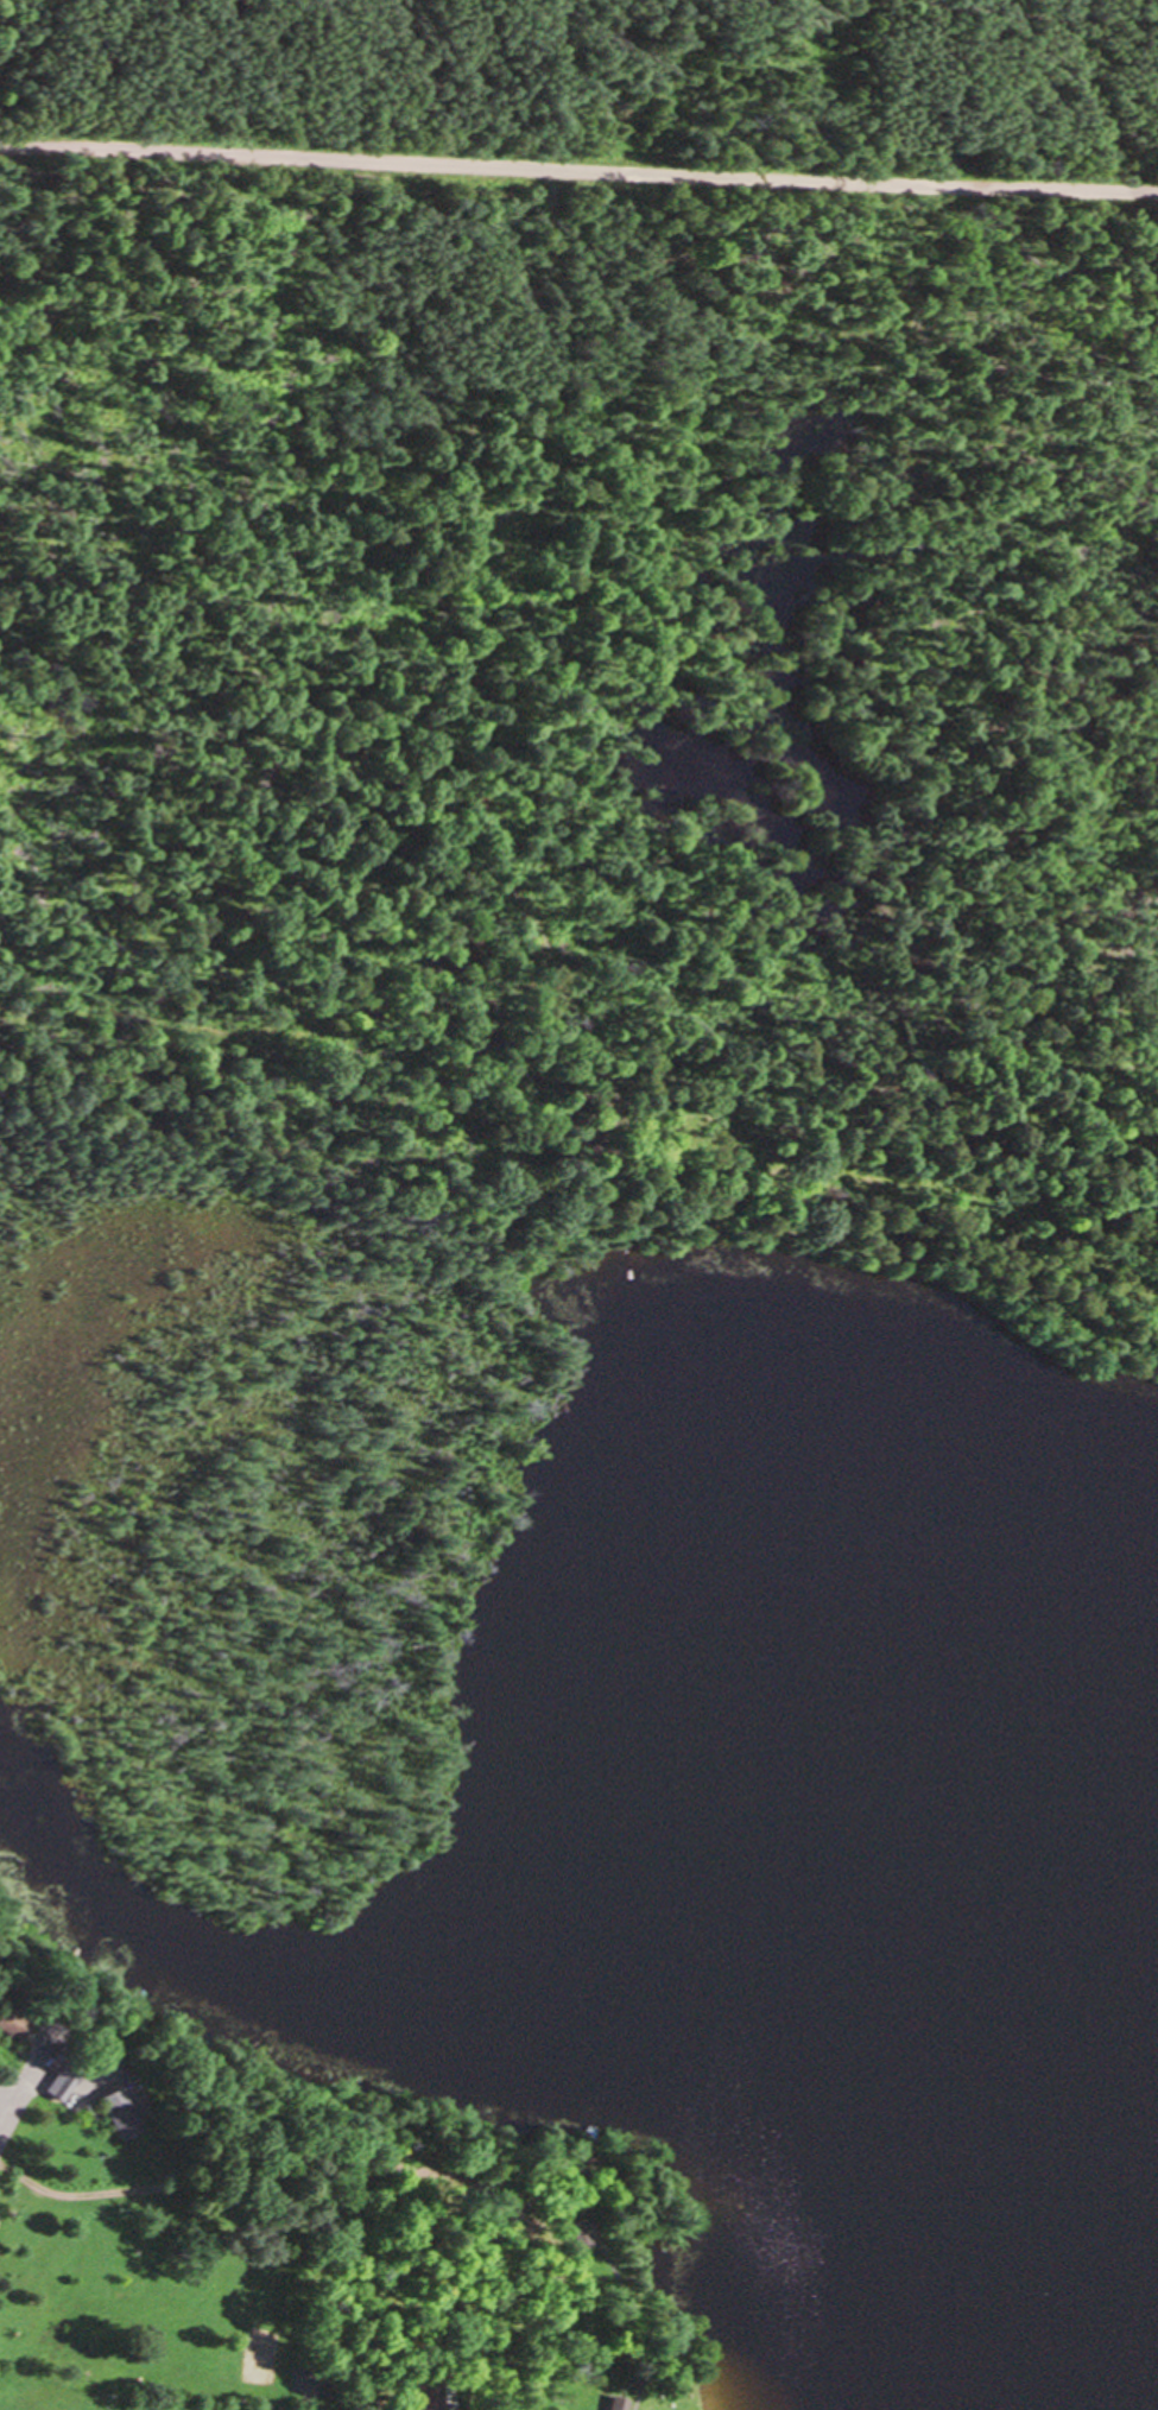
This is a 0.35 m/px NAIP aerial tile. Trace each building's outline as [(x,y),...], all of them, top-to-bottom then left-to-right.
[(31,2021),(5,2003),(0,2009),(0,2029),(17,2041),(31,2021)] [(81,2055),(50,2047),(44,2071),(74,2079),(81,2055)] [(93,2098),(117,2141),(146,2124),(122,2082),(93,2098)] [(565,2222),(573,2246),(590,2240),(582,2216),(565,2222)] [(624,2399),(607,2394),(602,2409),(621,2409),(624,2399)]
